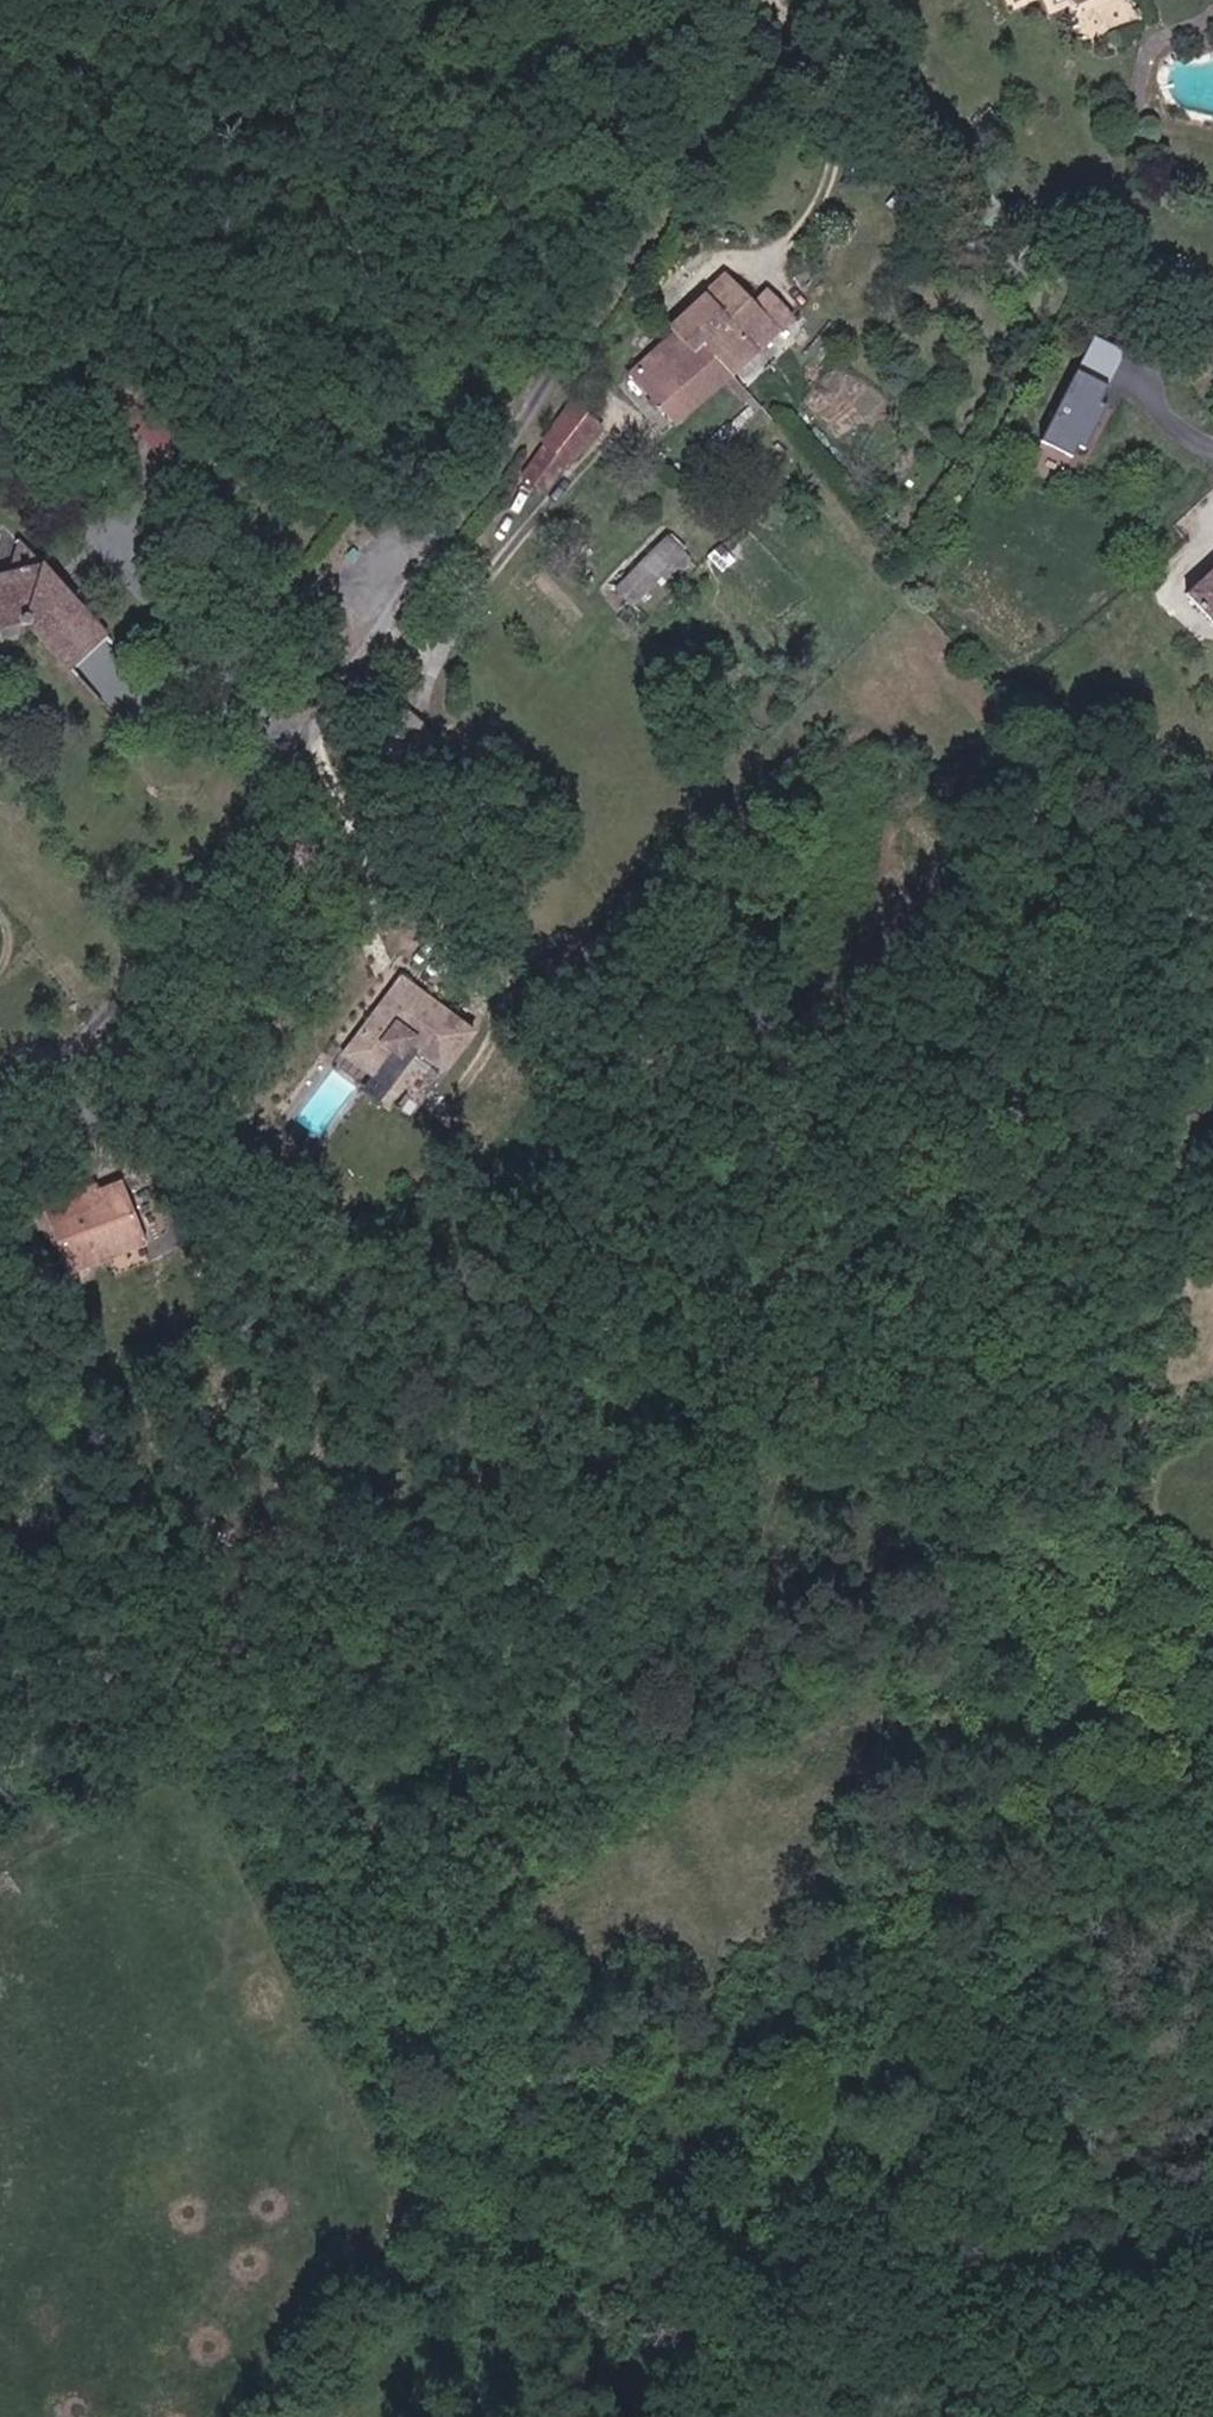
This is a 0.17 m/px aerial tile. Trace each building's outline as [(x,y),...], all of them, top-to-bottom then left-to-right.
[(1026,9),(1046,0),(1022,0),(1026,9)] [(1090,18),(1129,0),(1082,0),(1090,18)] [(672,327),(682,340),(632,376),(669,425),(719,387),(740,372),(761,356),(758,353),(796,325),(782,305),(764,318),(737,282),(672,327)] [(1117,389),(1080,370),(1041,446),(1078,465),(1117,389)] [(567,470),(583,457),(607,438),(584,405),(557,423),(545,441),(527,468),(545,489),(567,470)] [(675,532),(618,575),(640,602),(696,560),(675,532)] [(39,568),(15,547),(4,578),(0,580),(0,634),(31,625),(75,664),(106,628),(39,568)] [(1186,598),(1212,625),(1212,572),(1186,598)] [(475,1029),(402,978),(349,1052),(382,1075),(403,1045),(408,1049),(415,1039),(450,1064),(475,1029)] [(101,1259),(140,1248),(136,1233),(121,1184),(82,1195),(88,1214),(51,1225),(67,1270),(101,1259)]
